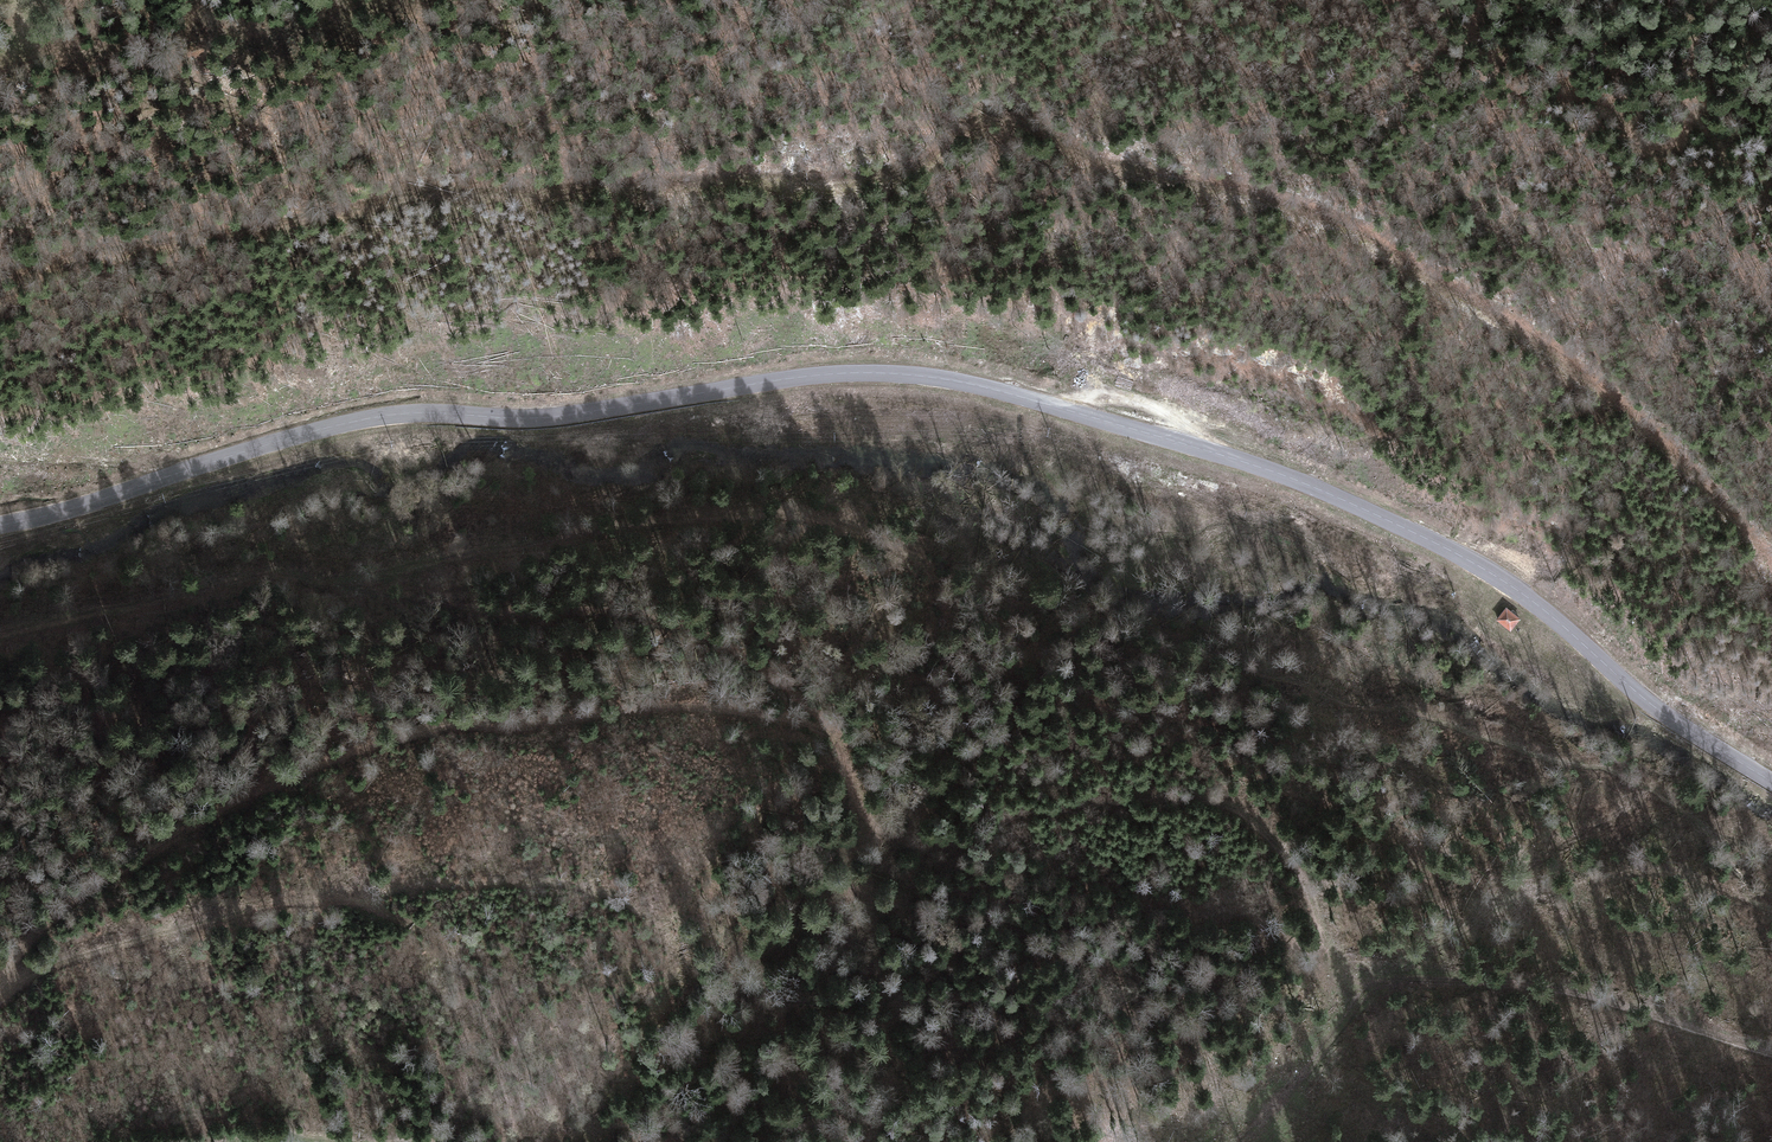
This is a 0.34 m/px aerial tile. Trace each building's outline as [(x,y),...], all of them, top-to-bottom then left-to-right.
[(1505,609),(1495,622),(1509,634),(1520,621),(1505,609)]
